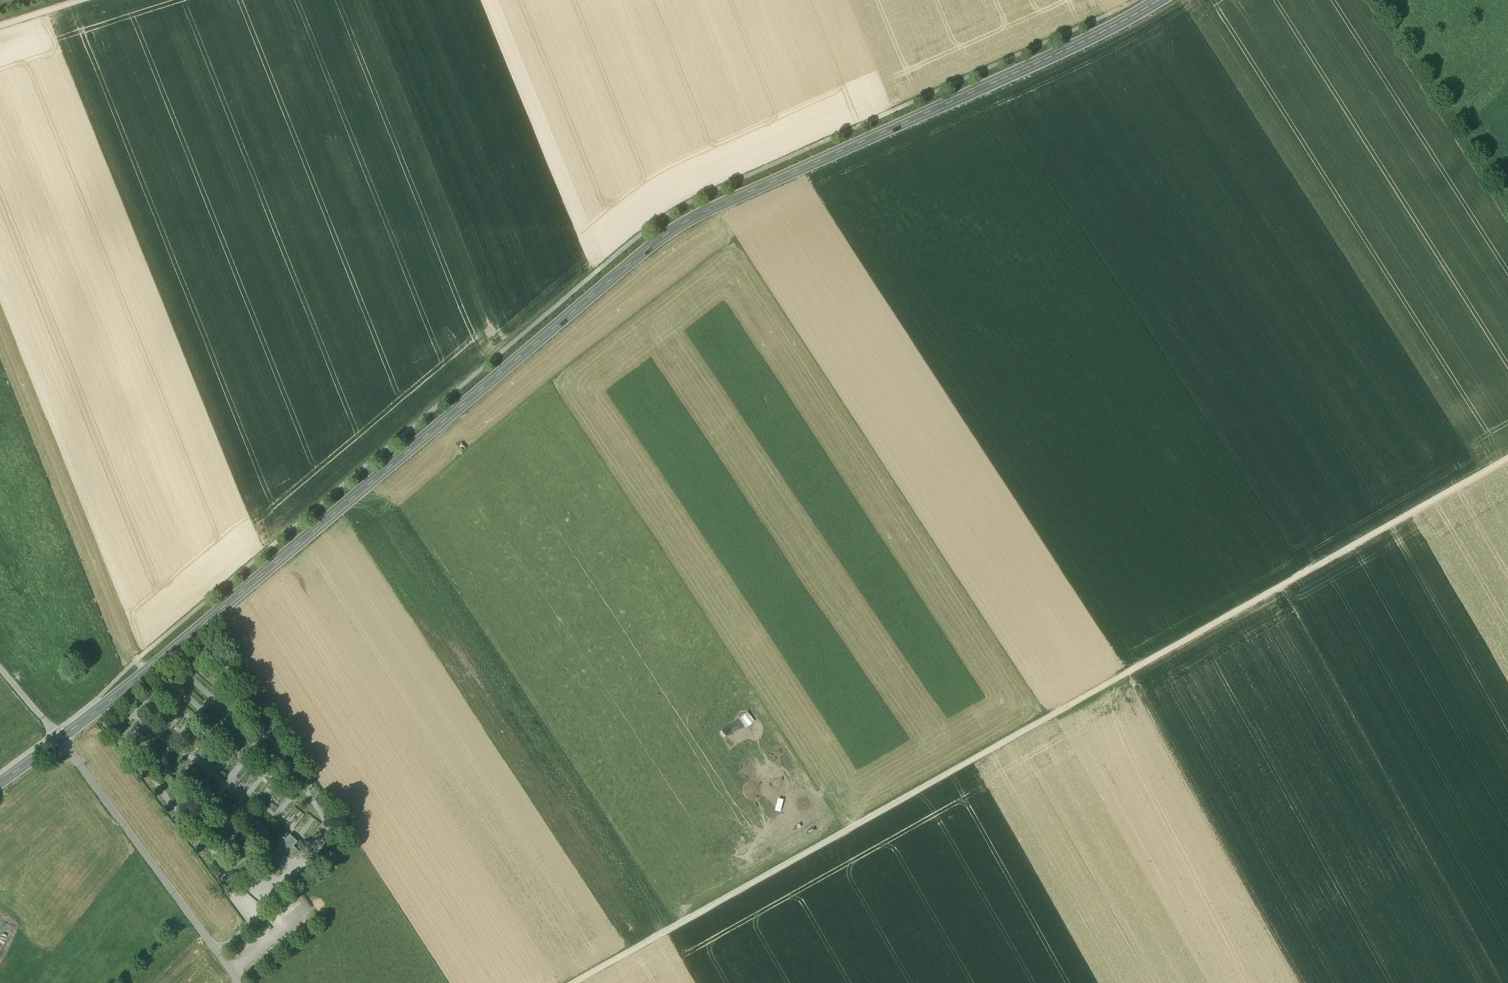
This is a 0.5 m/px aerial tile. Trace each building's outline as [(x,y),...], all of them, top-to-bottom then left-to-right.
[(1307,674),(1302,676),(1308,687),(1313,684),(1307,674)] [(1304,679),(1290,683),(1292,692),(1306,688),(1304,679)] [(301,852),(294,846),(297,842),(291,835),(287,840),(282,836),(276,843),(280,847),(276,851),(282,857),(287,853),(293,860),(301,852)]
